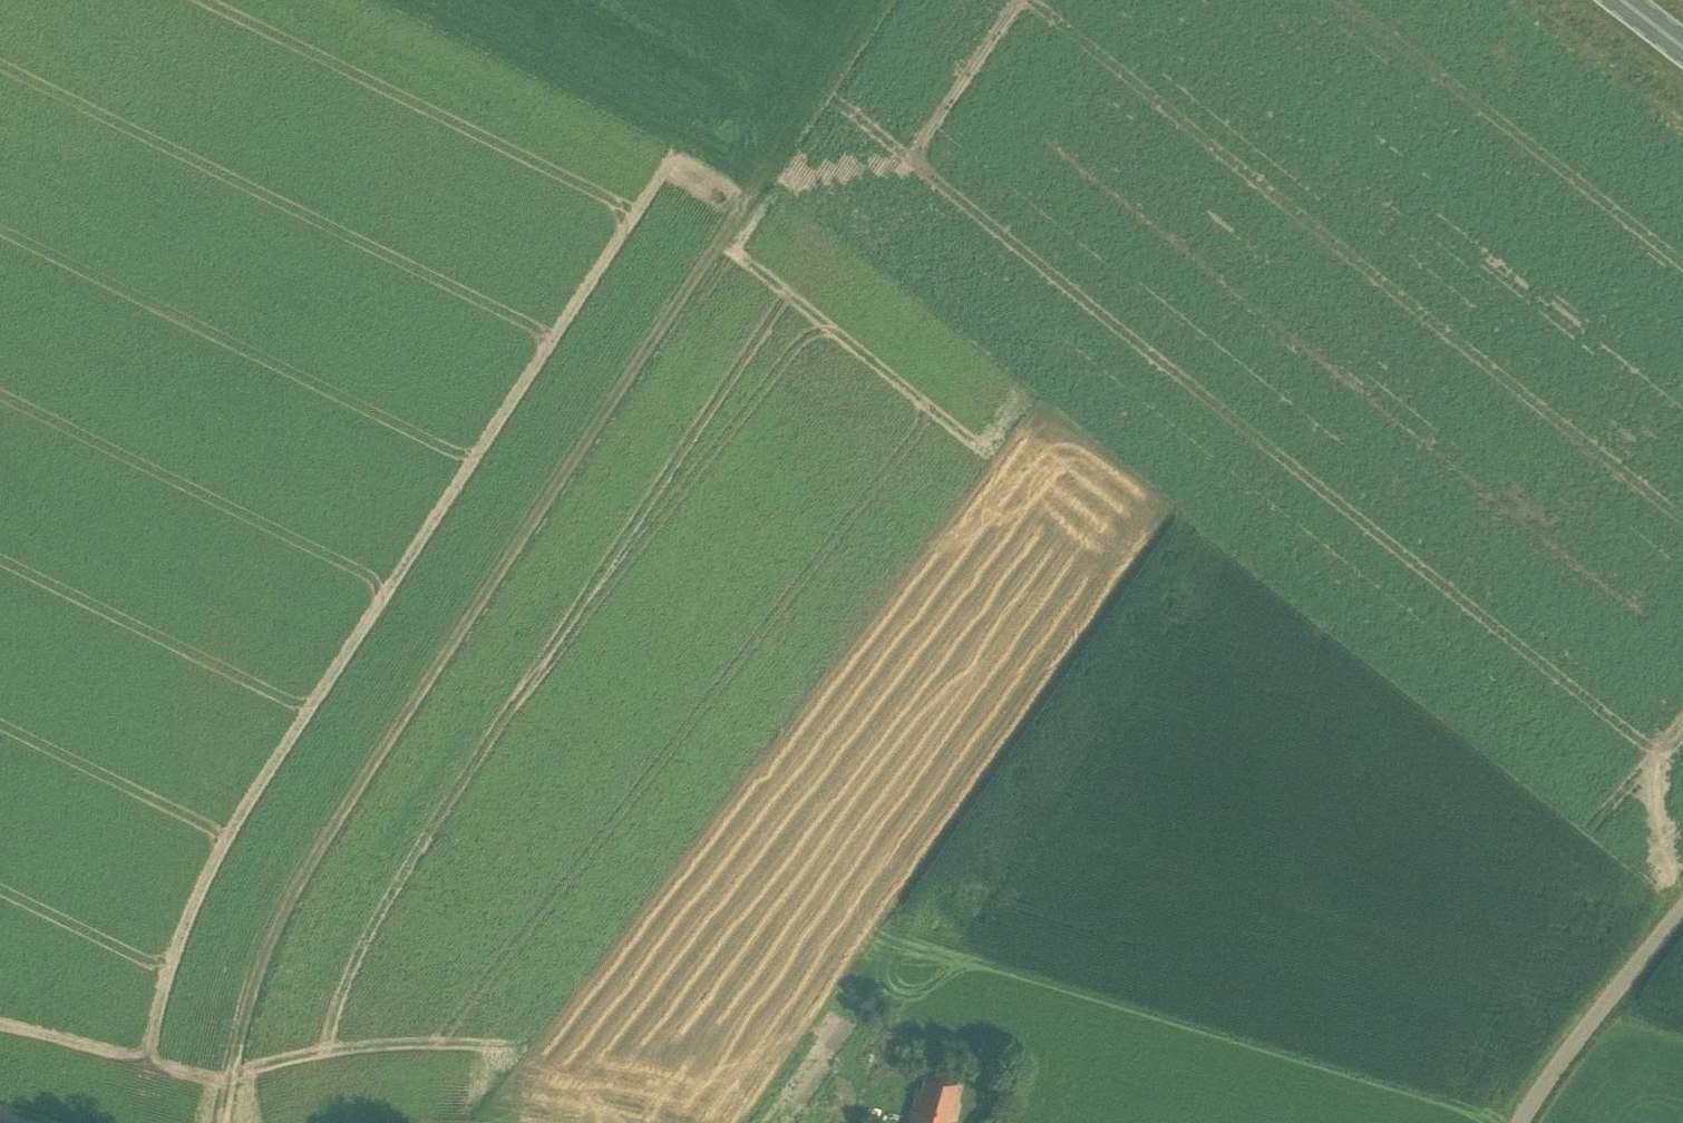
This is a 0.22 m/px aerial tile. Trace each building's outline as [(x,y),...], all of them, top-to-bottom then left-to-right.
[(959,1082),(928,1074),(924,1088),(916,1086),(914,1094),(918,1095),(910,1122),(952,1122),(957,1106),(953,1104),(959,1082)]
